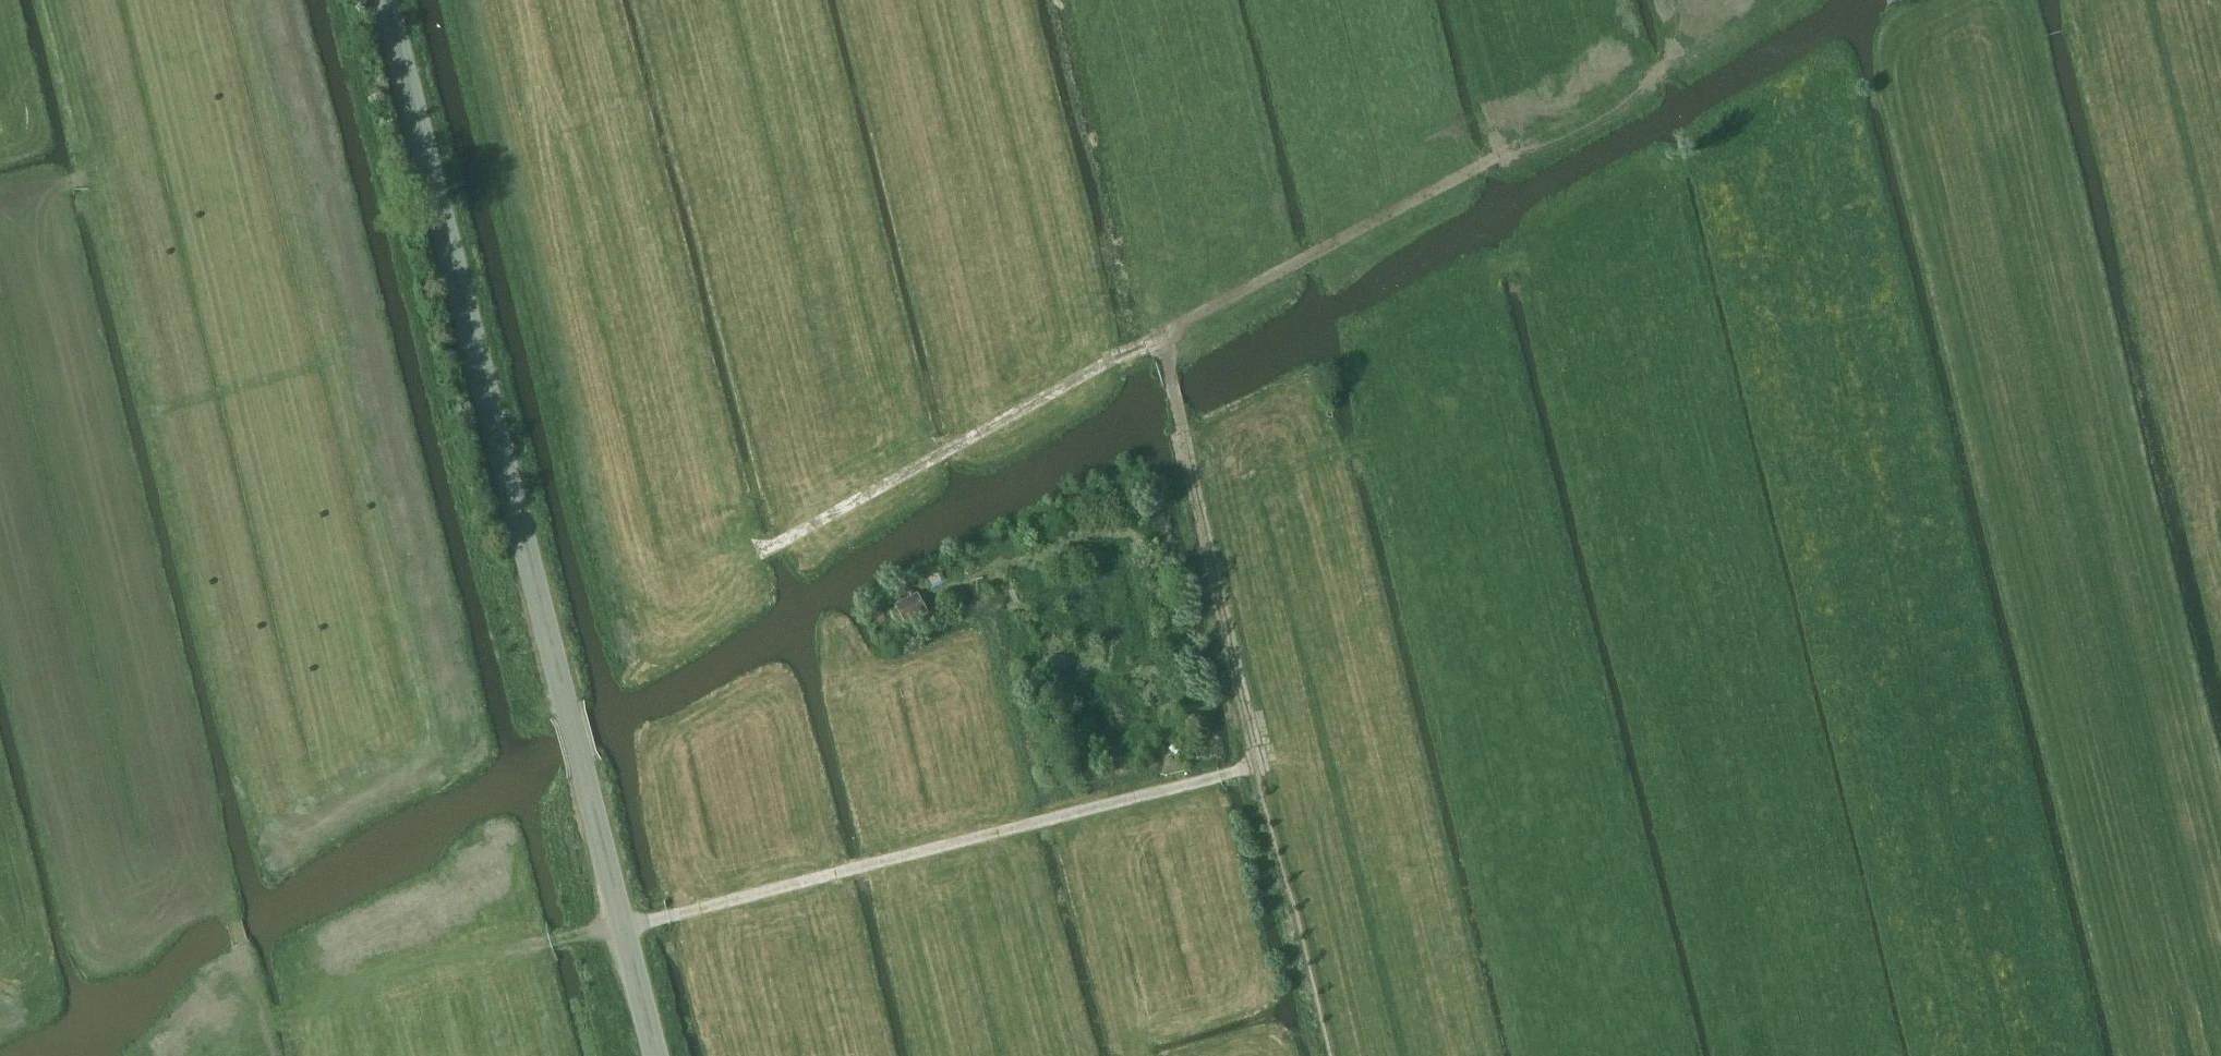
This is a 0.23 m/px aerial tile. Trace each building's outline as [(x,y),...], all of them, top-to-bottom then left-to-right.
[(900,602),(894,605),(904,624),(927,612),(917,593),(913,596),(910,590),(898,597),(900,602)]
